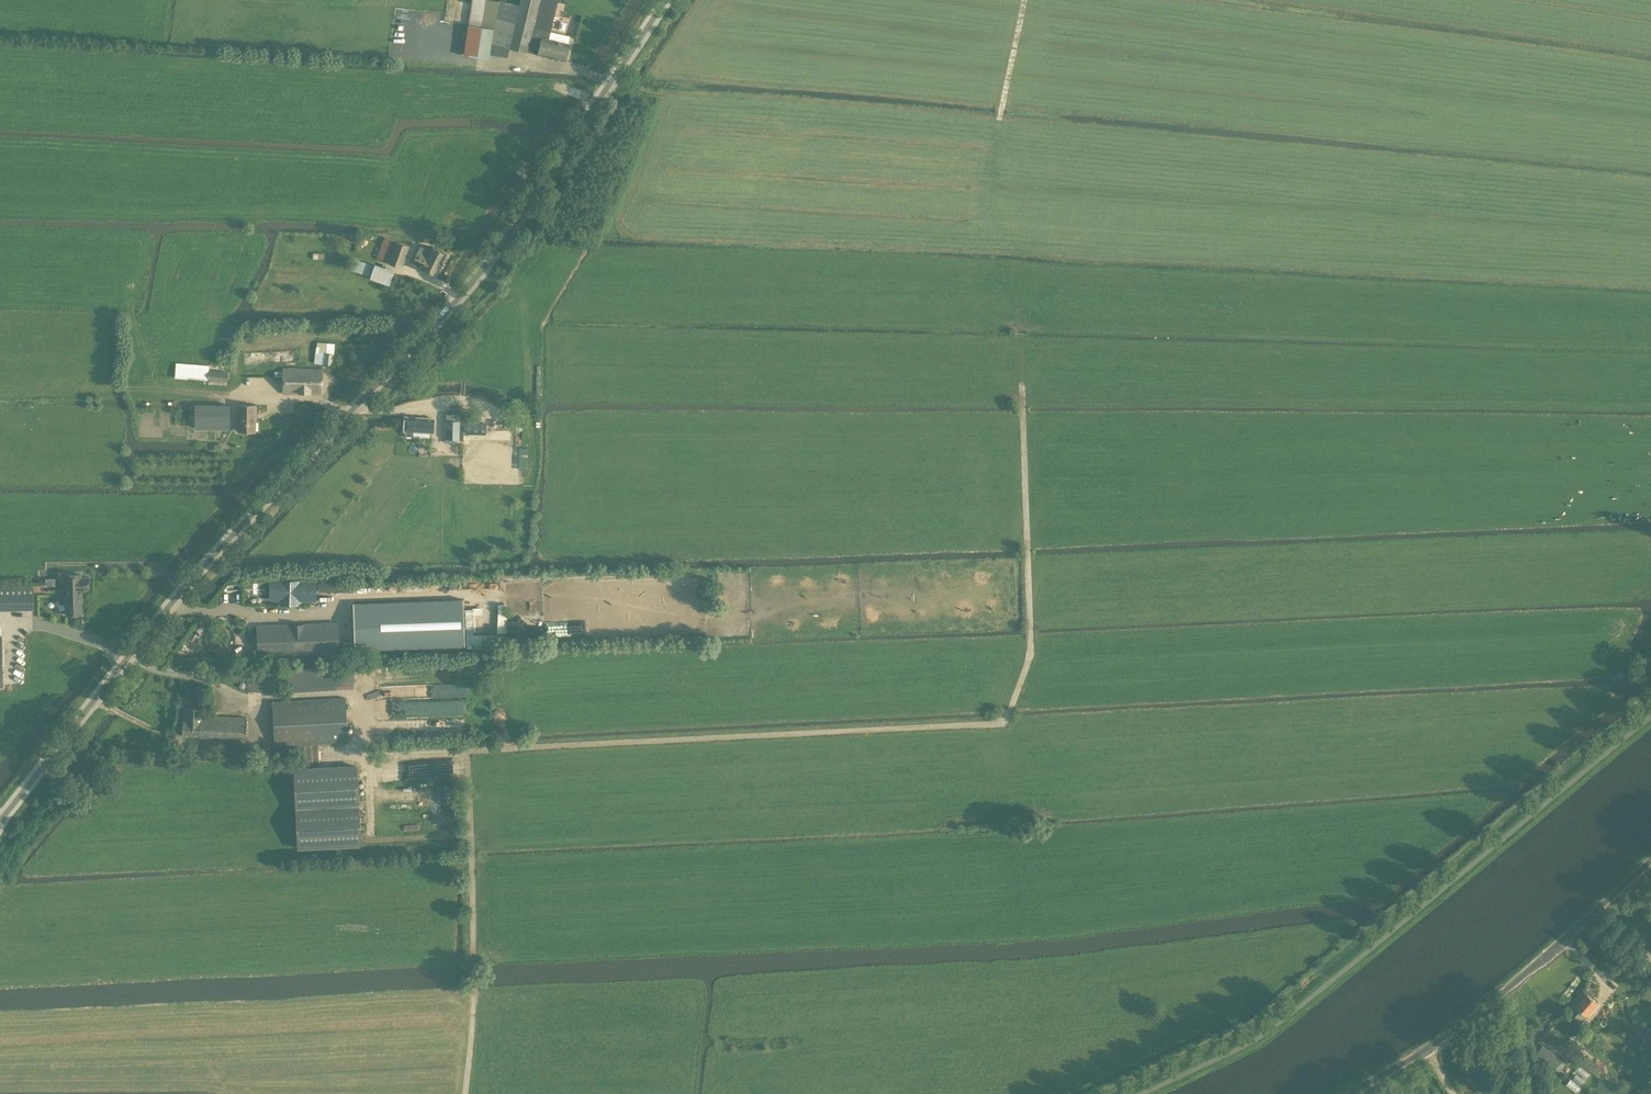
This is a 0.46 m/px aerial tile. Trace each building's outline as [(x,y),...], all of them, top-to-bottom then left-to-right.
[(490,55),(507,57),(510,48),(565,61),(569,44),(549,39),(558,0),(521,0),(520,5),(500,1),(495,0),(472,0),(463,56),(489,59),(490,55)] [(401,267),(409,246),(385,237),(377,258),(401,267)] [(418,251),(412,263),(436,275),(446,254),(432,247),(430,250),(427,249),(424,255),(418,251)] [(370,278),(389,285),(394,270),(375,264),(374,265),(353,258),(349,270),(370,277),(370,278)] [(334,343),(317,342),(315,363),(332,365),(334,343)] [(174,376),(174,377),(207,380),(228,381),(228,372),(208,370),(208,366),(175,363),(175,367),(174,376)] [(322,393),(322,369),(283,368),(283,372),(283,377),(283,393),(322,393)] [(229,428),(229,405),(195,404),(195,428),(229,428)] [(255,431),(256,405),(238,405),(238,431),(255,431)] [(405,417),(404,430),(405,431),(405,434),(406,436),(411,436),(412,435),(412,431),(430,432),(430,434),(432,435),(433,419),(405,417)] [(446,420),(446,439),(459,439),(463,439),(464,434),(486,434),(486,423),(470,422),(469,422),(459,422),(459,420),(446,420)] [(81,590),(89,590),(89,577),(81,577),(81,574),(65,574),(66,590),(81,590)] [(271,581),(271,599),(281,599),(281,602),(299,603),(299,600),(314,600),(314,582),(271,581)] [(244,582),(244,593),(265,594),(265,582),(244,582)] [(352,583),(353,592),(370,592),(370,582),(352,583)] [(339,591),(339,583),(318,583),(318,591),(339,591)] [(34,609),(33,586),(0,587),(0,609),(34,609)] [(66,597),(66,614),(82,614),(81,590),(66,590),(60,591),(60,597),(66,597)] [(463,599),(353,603),(354,650),(465,646),(463,599)] [(499,603),(500,621),(509,621),(509,603),(499,603)] [(337,625),(258,627),(258,653),(338,650),(337,625)] [(508,645),(508,635),(466,635),(466,645),(508,645)] [(354,643),(342,642),(342,652),(353,652),(354,643)] [(288,669),(289,691),(353,687),(352,665),(288,669)] [(410,685),(410,697),(429,696),(429,691),(434,690),(434,684),(410,685)] [(447,695),(447,714),(467,714),(467,697),(467,685),(442,685),(442,695),(447,695)] [(274,746),(348,742),(346,698),(272,701),(274,746)] [(246,737),(246,717),(202,716),(203,708),(185,708),(185,715),(183,715),(182,735),(246,737)] [(298,847),(360,844),(356,765),(294,768),(298,847)] [(1580,1010),(1575,1017),(1581,1022),(1586,1015),(1597,1003),(1587,994),(1576,1007),(1580,1010)] [(1556,1069),(1562,1059),(1543,1045),(1536,1054),(1556,1069)] [(1585,1055),(1579,1063),(1599,1077),(1603,1069),(1585,1055)] [(1562,1059),(1556,1069),(1559,1072),(1566,1062),(1562,1059)]
